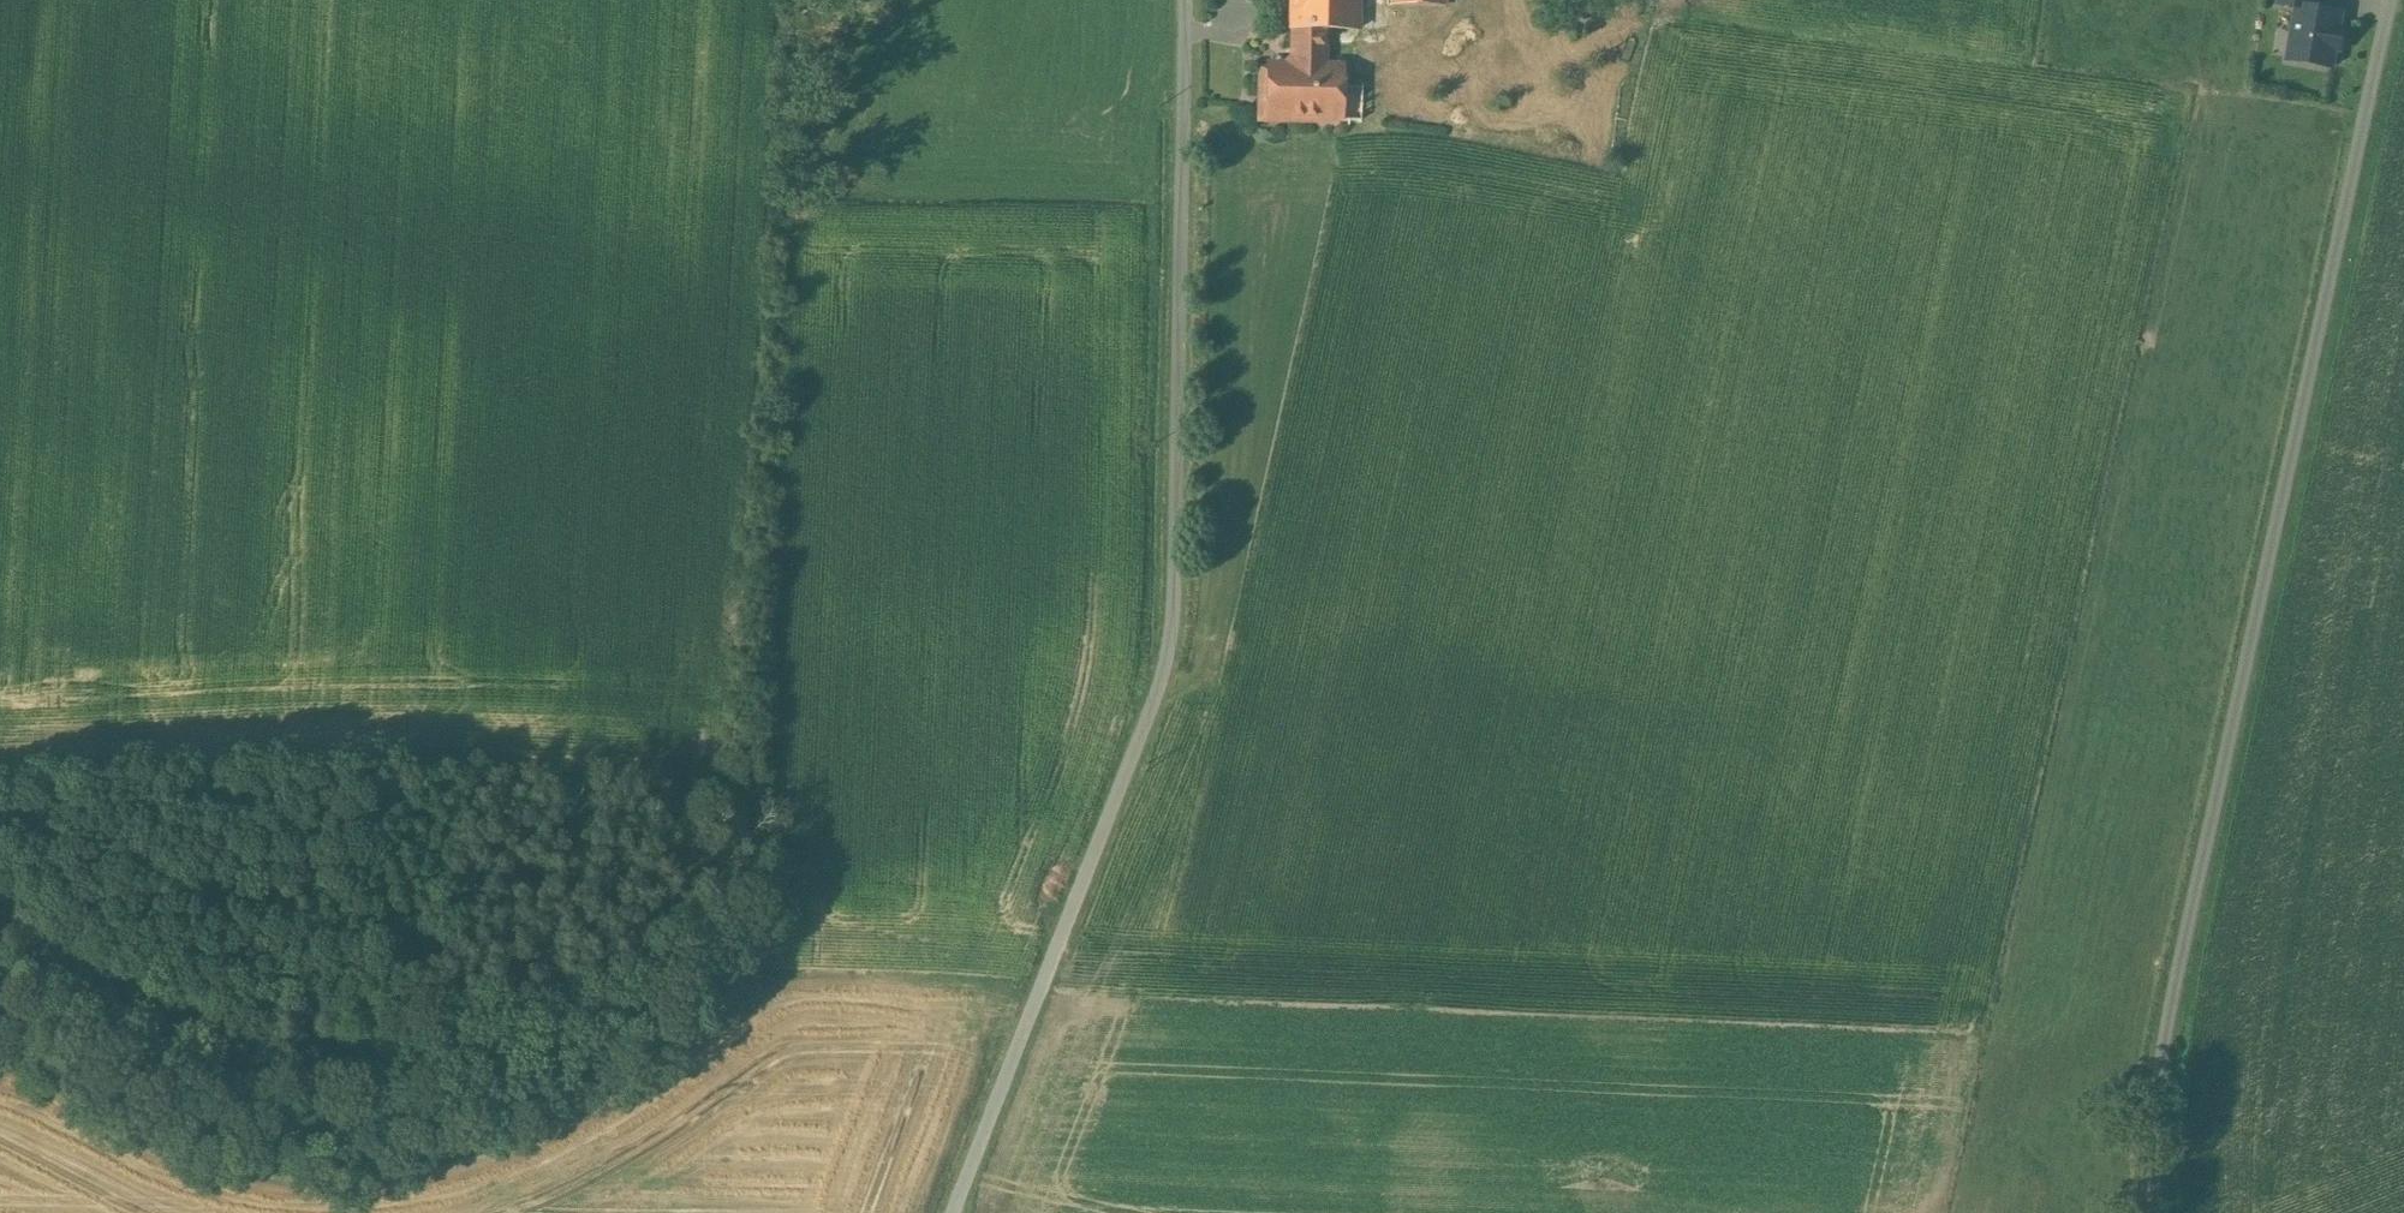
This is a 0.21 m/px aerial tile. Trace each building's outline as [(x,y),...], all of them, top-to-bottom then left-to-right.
[(1322,31),(1358,32),(1359,0),(1289,0),(1288,30),(1294,30),(1322,31)] [(2313,6),(2299,3),(2288,62),(2334,70),(2338,49),(2342,49),(2346,28),(2341,27),(2344,11),(2313,6)] [(1322,31),(1294,30),(1293,61),(1286,67),(1268,67),(1268,70),(1262,70),(1261,91),(1268,92),(1267,116),(1286,116),(1286,124),(1318,124),(1318,117),(1341,118),(1342,68),(1322,68),(1322,31)]
